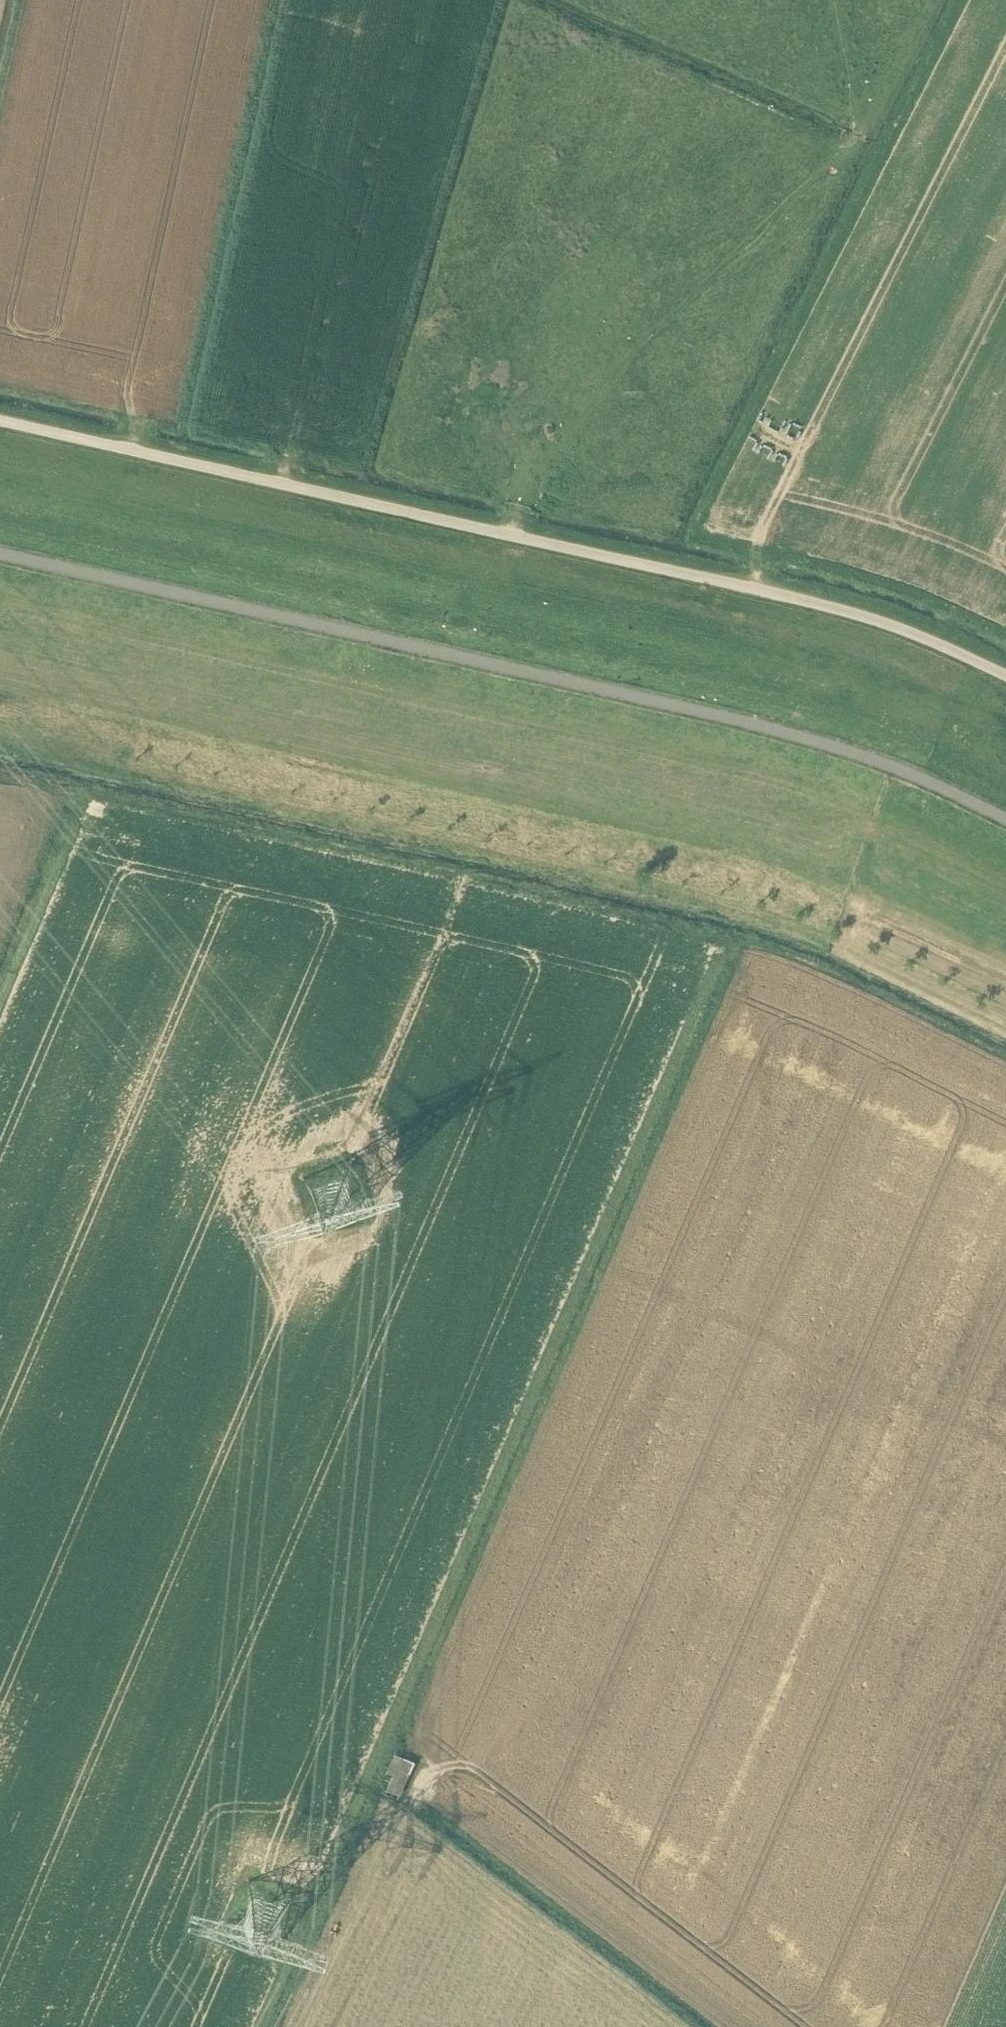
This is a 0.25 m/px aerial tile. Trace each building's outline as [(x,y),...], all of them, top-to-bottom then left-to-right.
[(397,1750),(380,1789),(398,1797),(414,1757),(397,1750)]
